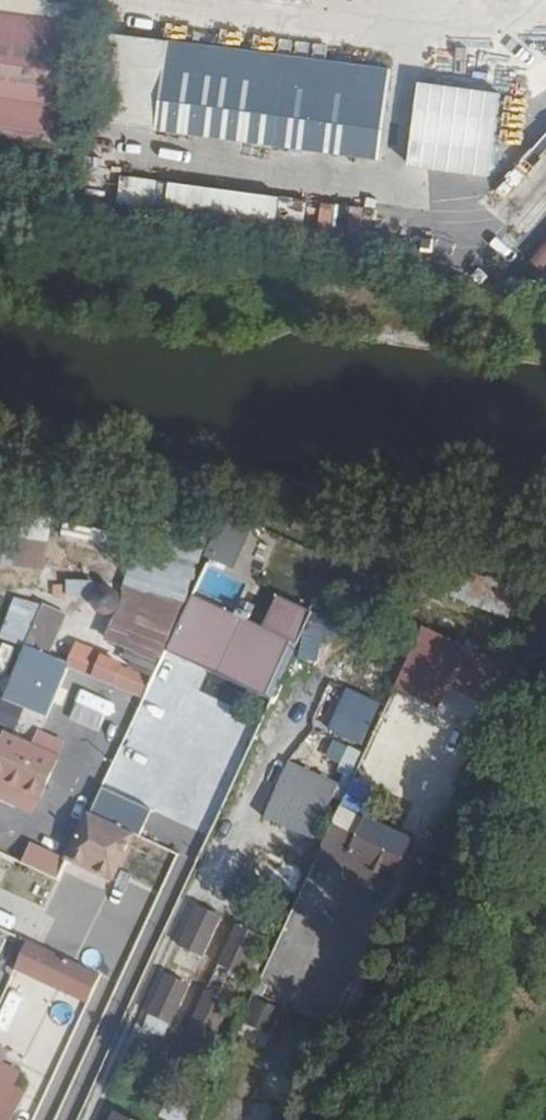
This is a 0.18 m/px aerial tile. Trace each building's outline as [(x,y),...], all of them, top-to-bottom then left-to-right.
[(87,45),(89,32),(0,19),(0,31),(87,45)] [(87,45),(0,31),(0,133),(74,142),(87,45)] [(393,75),(106,36),(95,123),(380,159),(393,75)] [(412,82),(400,166),(483,177),(495,93),(412,82)] [(116,180),(116,195),(131,194),(131,210),(155,209),(154,179),(116,180)] [(160,219),(272,232),(277,196),(164,183),(160,219)] [(104,591),(106,584),(82,580),(81,592),(101,596),(100,608),(106,616),(113,616),(123,611),(125,600),(120,593),(104,591)] [(167,655),(190,608),(140,584),(117,632),(167,655)] [(76,608),(60,600),(40,642),(55,651),(76,608)] [(296,658),(314,662),(319,637),(330,640),(335,620),(305,614),(296,658)] [(413,630),(391,694),(447,713),(469,649),(413,630)] [(348,640),(332,682),(382,700),(397,657),(348,640)] [(149,695),(156,679),(122,664),(123,661),(83,644),(75,659),(149,695)] [(340,689),(326,734),(363,746),(377,701),(340,689)] [(0,727),(0,770),(4,772),(46,793),(52,796),(70,757),(19,730),(15,735),(0,727)] [(381,800),(393,773),(364,761),(353,788),(381,800)] [(310,843),(337,786),(285,762),(258,819),(310,843)] [(46,793),(4,772),(0,781),(0,794),(37,812),(46,793)] [(109,886),(145,810),(96,787),(60,863),(109,886)] [(336,872),(357,817),(333,808),(311,863),(336,872)] [(27,858),(55,872),(64,855),(34,841),(27,858)] [(296,897),(306,868),(252,850),(242,878),(296,897)] [(52,900),(63,876),(55,872),(27,858),(15,882),(52,900)] [(215,938),(189,926),(179,950),(204,962),(215,938)] [(20,960),(31,936),(18,931),(7,953),(20,960)] [(255,957),(230,944),(220,966),(244,978),(255,957)] [(192,987),(168,975),(146,1016),(171,1027),(192,987)] [(78,1004),(34,987),(9,1050),(0,1047),(0,1054),(49,1073),(53,1063),(22,1051),(29,1035),(61,1047),(78,1004)] [(239,1028),(265,1039),(277,1011),(251,1000),(239,1028)] [(211,1046),(223,1022),(197,1010),(186,1034),(211,1046)] [(234,1039),(264,1048),(268,1037),(238,1027),(234,1039)] [(168,1119),(184,1119),(188,1113),(167,1103),(160,1116),(168,1119)] [(122,1109),(117,1119),(147,1119),(122,1109)]
